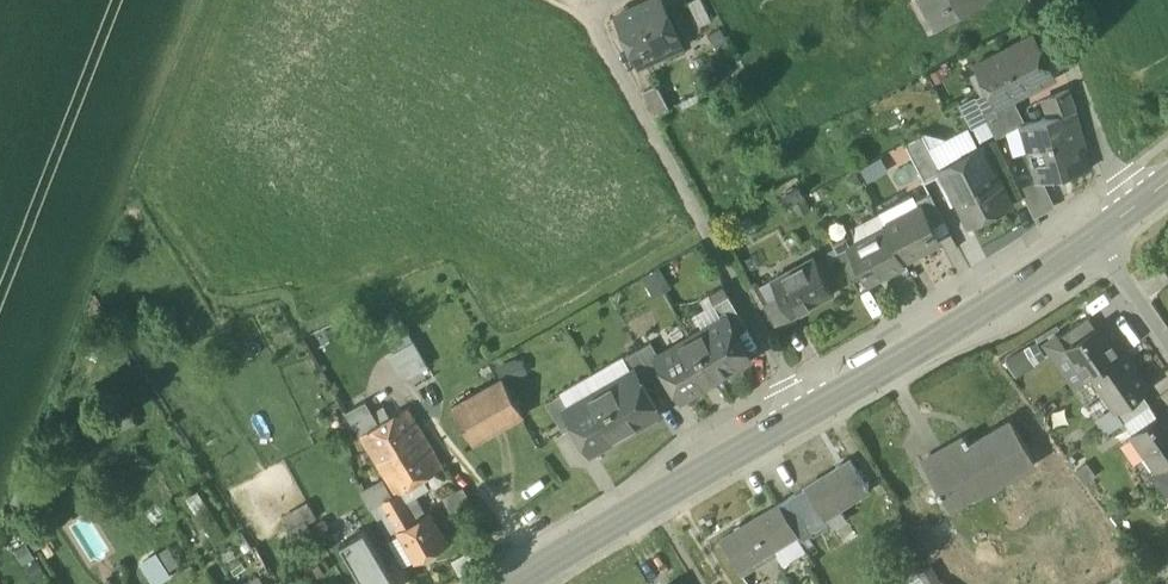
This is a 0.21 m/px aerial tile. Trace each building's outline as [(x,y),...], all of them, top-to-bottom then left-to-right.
[(638,65),(665,52),(681,45),(660,0),(655,0),(616,18),(638,65)] [(687,2),(699,27),(711,21),(701,0),(692,0),(687,2)] [(923,15),(933,9),(928,0),(914,0),(923,15)] [(930,29),(982,0),(928,0),(933,9),(923,15),(930,29)] [(722,28),(708,35),(715,51),(729,44),(722,28)] [(976,64),(997,106),(1009,100),(1054,77),(1034,38),(1006,52),(1005,50),(976,64)] [(665,52),(670,63),(686,55),(681,45),(665,52)] [(656,86),(644,93),(656,116),(668,109),(656,86)] [(1044,99),(1051,116),(1075,111),(1074,110),(1077,109),(1069,89),(1044,99)] [(987,119),(995,136),(1021,123),(1009,100),(997,106),(984,112),(987,119)] [(1021,123),(1037,180),(1045,178),(1090,168),(1075,111),(1051,116),(1021,123)] [(939,138),(923,133),(941,167),(979,148),(967,124),(939,138)] [(905,142),(925,181),(943,172),(940,167),(941,167),(923,133),(905,142)] [(943,172),(969,224),(1011,203),(996,174),(993,175),(979,148),(941,167),(940,167),(943,172)] [(1018,185),(1033,214),(1055,201),(1045,178),(1037,180),(1018,185)] [(921,204),(932,226),(944,219),(930,191),(916,199),(919,205),(921,204)] [(789,201),(795,216),(810,209),(804,194),(789,201)] [(878,211),(884,223),(919,205),(916,199),(911,201),(908,195),(878,211)] [(921,204),(919,205),(884,223),(886,226),(903,259),(939,240),(932,226),(921,204)] [(905,262),(903,259),(886,226),(850,245),(864,272),(869,281),(905,262)] [(837,252),(852,279),(864,272),(850,245),(837,252)] [(780,296),(791,316),(792,315),(834,293),(814,256),(771,280),(780,296)] [(755,289),(764,305),(780,296),(771,280),(755,289)] [(724,318),(733,333),(746,325),(728,295),(714,304),(723,318),(724,318)] [(764,305),(778,330),(795,321),(792,315),(791,316),(780,296),(764,305)] [(704,329),(691,337),(715,378),(717,377),(716,374),(726,368),(728,371),(748,359),(733,333),(724,318),(723,318),(714,304),(695,315),(704,329)] [(1053,340),(1061,353),(1067,348),(1067,347),(1096,327),(1088,315),(1054,339),(1053,340)] [(1067,347),(1067,348),(1079,365),(1083,363),(1090,373),(1086,376),(1087,377),(1093,373),(1123,353),(1102,323),(1096,327),(1067,347)] [(396,351),(413,342),(405,328),(389,338),(396,351)] [(713,379),(715,378),(691,337),(659,356),(658,356),(667,371),(682,397),(702,386),(701,383),(711,377),(713,379)] [(1077,384),(1087,377),(1086,376),(1090,373),(1083,363),(1079,365),(1067,348),(1061,353),(1053,340),(1054,339),(1052,337),(1046,342),(1076,385),(1077,384)] [(1039,339),(1005,355),(1014,373),(1048,357),(1039,339)] [(651,341),(638,348),(655,378),(667,371),(658,356),(659,356),(651,341)] [(403,382),(428,368),(413,342),(396,351),(388,355),(403,382)] [(642,385),(655,378),(638,348),(623,357),(631,372),(633,371),(642,385)] [(1123,353),(1093,373),(1117,408),(1143,389),(1150,384),(1126,350),(1123,353)] [(621,355),(591,373),(600,390),(631,372),(623,357),(621,355)] [(631,372),(600,390),(625,431),(658,412),(642,385),(633,371),(631,372)] [(560,391),(561,393),(569,408),(600,390),(591,373),(560,391)] [(1121,413),(1117,408),(1093,373),(1087,377),(1077,384),(1105,424),(1121,413)] [(453,407),(472,443),(524,414),(504,379),(453,407)] [(375,426),(361,398),(359,394),(355,386),(339,394),(360,436),(375,426)] [(1121,413),(1125,420),(1151,402),(1143,389),(1117,408),(1121,413)] [(592,451),(625,431),(600,390),(569,408),(567,409),(576,424),(592,451)] [(546,402),(563,432),(576,424),(567,409),(569,408),(561,393),(546,402)] [(130,408),(90,425),(95,438),(135,422),(130,408)] [(360,436),(377,464),(423,436),(406,408),(375,426),(360,436)] [(1157,465),(1167,458),(1167,411),(1167,410),(1135,432),(1156,464),(1157,465)] [(942,495),(949,508),(998,479),(1000,481),(1034,461),(1009,420),(972,442),(967,434),(927,458),(942,484),(937,487),(939,490),(937,491),(940,496),(942,495)] [(442,468),(423,436),(377,464),(391,486),(396,494),(397,495),(399,494),(421,481),(442,468)] [(1157,483),(1167,476),(1167,458),(1157,465),(1156,464),(1148,470),(1157,483)] [(794,530),(801,541),(812,535),(813,537),(845,517),(839,508),(869,490),(850,460),(790,498),(804,521),(793,528),(794,530)] [(1157,483),(1167,497),(1167,496),(1167,476),(1157,483)] [(399,494),(404,502),(414,496),(426,489),(421,481),(399,494)] [(382,503),(382,502),(396,494),(391,486),(387,488),(384,484),(362,496),(370,510),(373,509),(382,503)] [(398,531),(415,522),(404,502),(399,494),(397,495),(396,494),(382,502),(382,503),(398,531)] [(425,516),(414,496),(404,502),(415,522),(425,516)] [(779,505),(793,528),(804,521),(790,498),(788,498),(789,499),(779,505)] [(382,503),(373,509),(387,537),(398,531),(382,503)] [(764,514),(780,539),(793,531),(794,530),(793,528),(779,505),(777,506),(764,514)] [(445,544),(428,514),(425,516),(415,522),(398,531),(415,562),(445,544)] [(720,541),(736,566),(780,539),(764,514),(720,541)] [(339,546),(359,581),(361,583),(395,583),(364,530),(339,546)] [(15,549),(24,564),(35,558),(26,543),(15,549)] [(27,567),(34,578),(44,572),(37,561),(27,567)]
